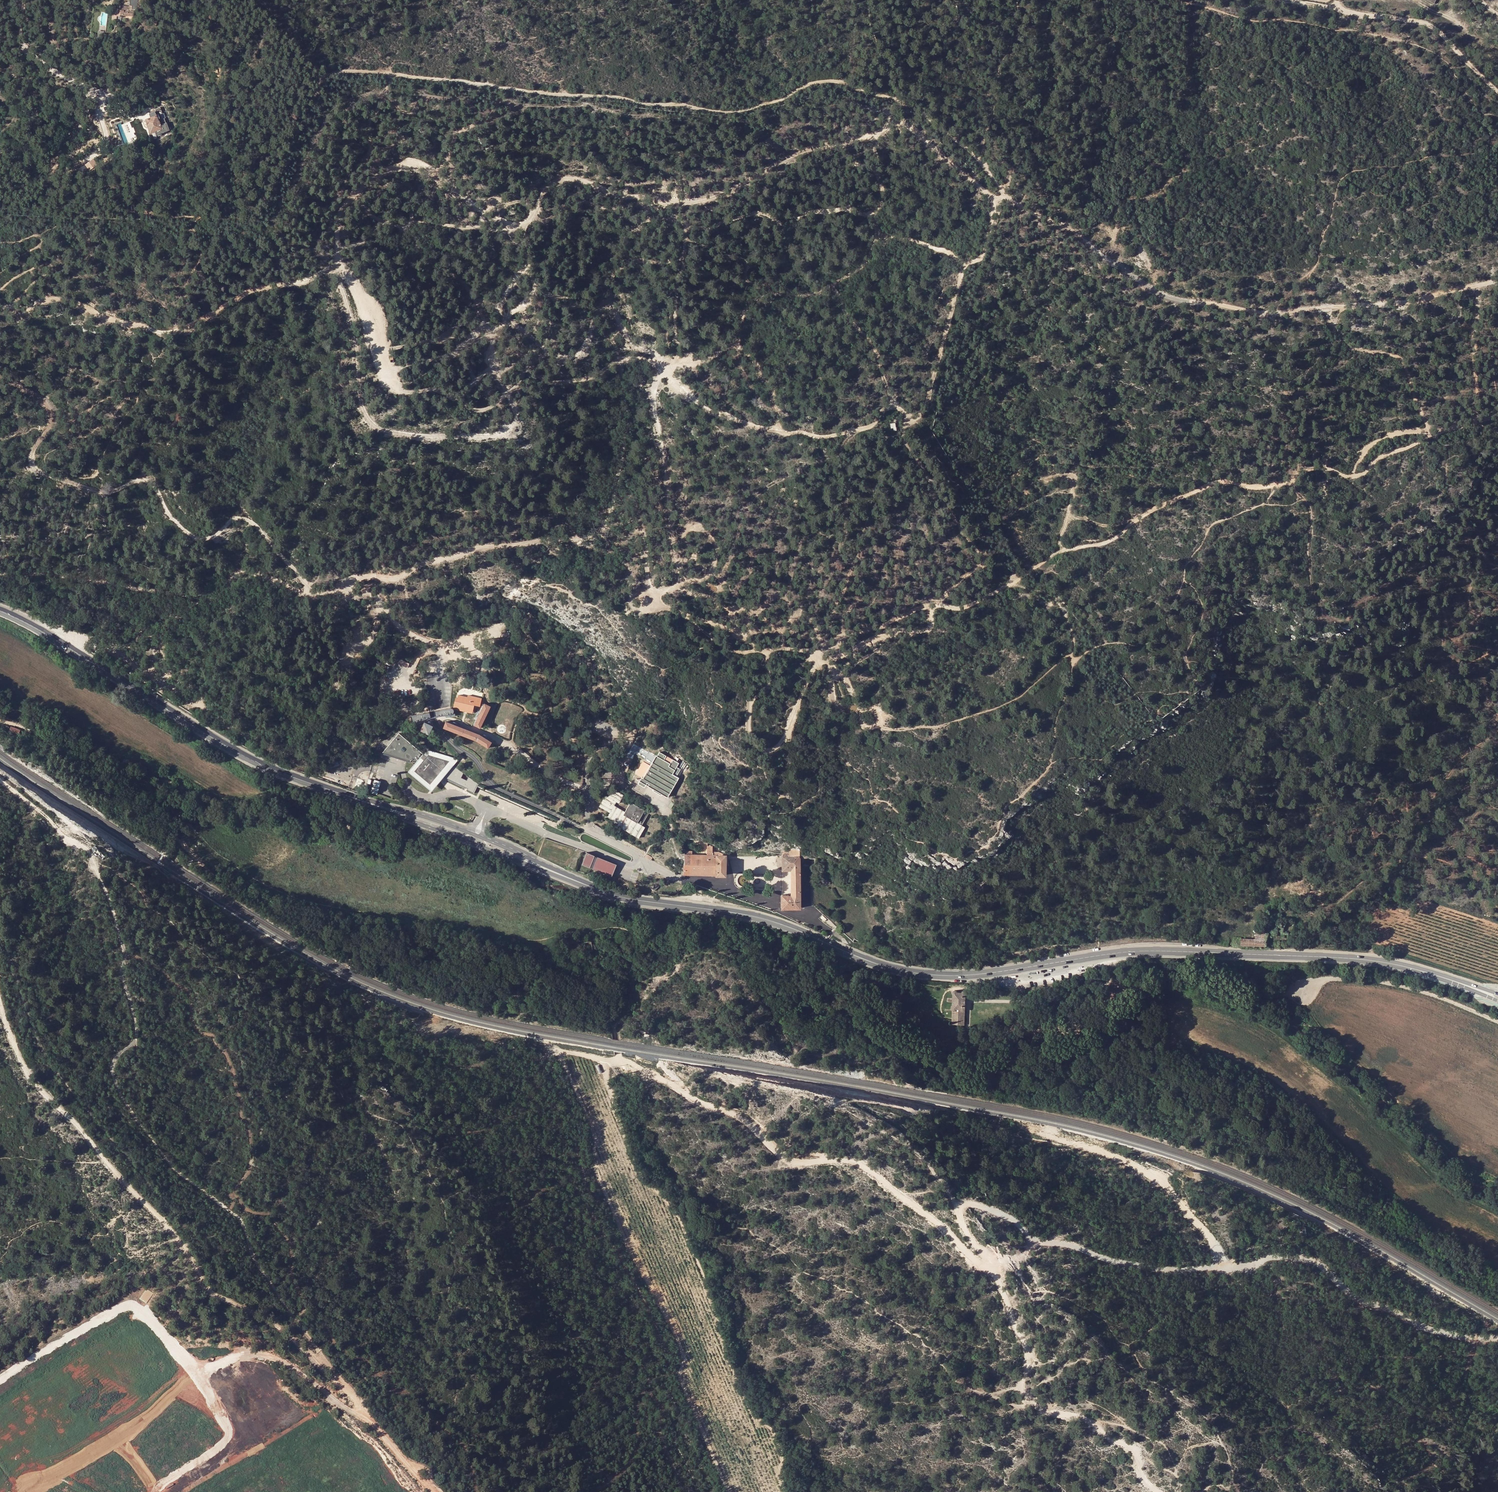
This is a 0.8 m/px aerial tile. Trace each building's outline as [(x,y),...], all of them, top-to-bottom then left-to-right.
[(127,5),(122,5),(122,10),(126,10),(126,12),(125,16),(130,16),(131,10),(131,6),(127,5)] [(151,117),(146,119),(150,132),(152,132),(161,129),(160,125),(161,124),(160,121),(159,121),(157,115),(158,115),(157,111),(150,113),(151,117)] [(90,169),(98,165),(94,158),(86,162),(90,169)] [(149,657),(155,647),(148,643),(142,653),(149,657)] [(398,663),(405,667),(408,662),(400,658),(398,663)] [(475,705),(481,706),(482,699),(469,695),(468,697),(459,695),(459,698),(456,697),(454,706),(473,711),(475,705)] [(485,703),(474,725),(480,728),(491,706),(485,703)] [(452,708),(450,708),(435,711),(435,717),(450,714),(453,713),(454,712),(454,710),(454,709),(453,709),(452,708)] [(429,712),(411,716),(413,725),(431,717),(429,712)] [(479,734),(446,721),(443,728),(476,741),(488,749),(492,742),(479,734)] [(433,727),(424,722),(420,731),(429,735),(433,727)] [(416,762),(423,754),(399,734),(382,753),(410,762),(410,761),(416,762)] [(662,795),(667,798),(686,765),(683,763),(679,769),(677,768),(679,763),(677,762),(679,759),(675,755),(662,747),(654,759),(651,766),(643,762),(636,774),(642,777),(638,784),(644,788),(647,784),(648,784),(649,785),(648,787),(653,790),(652,791),(661,796),(662,795)] [(427,750),(423,754),(416,762),(408,772),(432,792),(444,777),(453,766),(459,759),(427,750)] [(463,773),(453,766),(444,777),(468,789),(467,791),(474,793),(478,784),(469,777),(467,781),(461,778),(463,773)] [(374,780),(370,793),(377,795),(381,782),(374,780)] [(618,826),(639,838),(645,827),(641,824),(624,814),(625,812),(615,806),(616,802),(619,804),(624,795),(612,789),(608,798),(605,796),(598,807),(610,813),(608,817),(616,821),(619,823),(618,826)] [(630,802),(625,812),(624,814),(641,824),(648,812),(630,802)] [(686,854),(684,854),(684,876),(716,877),(716,878),(726,878),(727,856),(723,856),(723,854),(719,852),(713,852),(713,846),(707,846),(707,855),(692,854),(692,851),(686,851),(686,854)] [(782,910),(801,910),(800,850),(789,850),(789,856),(788,856),(788,854),(782,854),(782,856),(781,856),(781,872),(790,872),(791,896),(782,896),(782,910)] [(617,866),(587,853),(582,866),(612,878),(617,866)] [(655,891),(660,886),(656,882),(651,887),(655,891)] [(1268,949),(1269,942),(1243,940),(1243,944),(1243,947),(1268,949)] [(952,1024),(964,1025),(965,1011),(964,1012),(963,1012),(962,1012),(962,1011),(961,1011),(961,1010),(961,1009),(962,1008),(963,1001),(963,995),(962,994),(962,993),(957,992),(957,993),(957,994),(956,995),(955,1007),(956,1008),(956,1009),(956,1010),(955,1011),(954,1011),(953,1011),(952,1024)]
